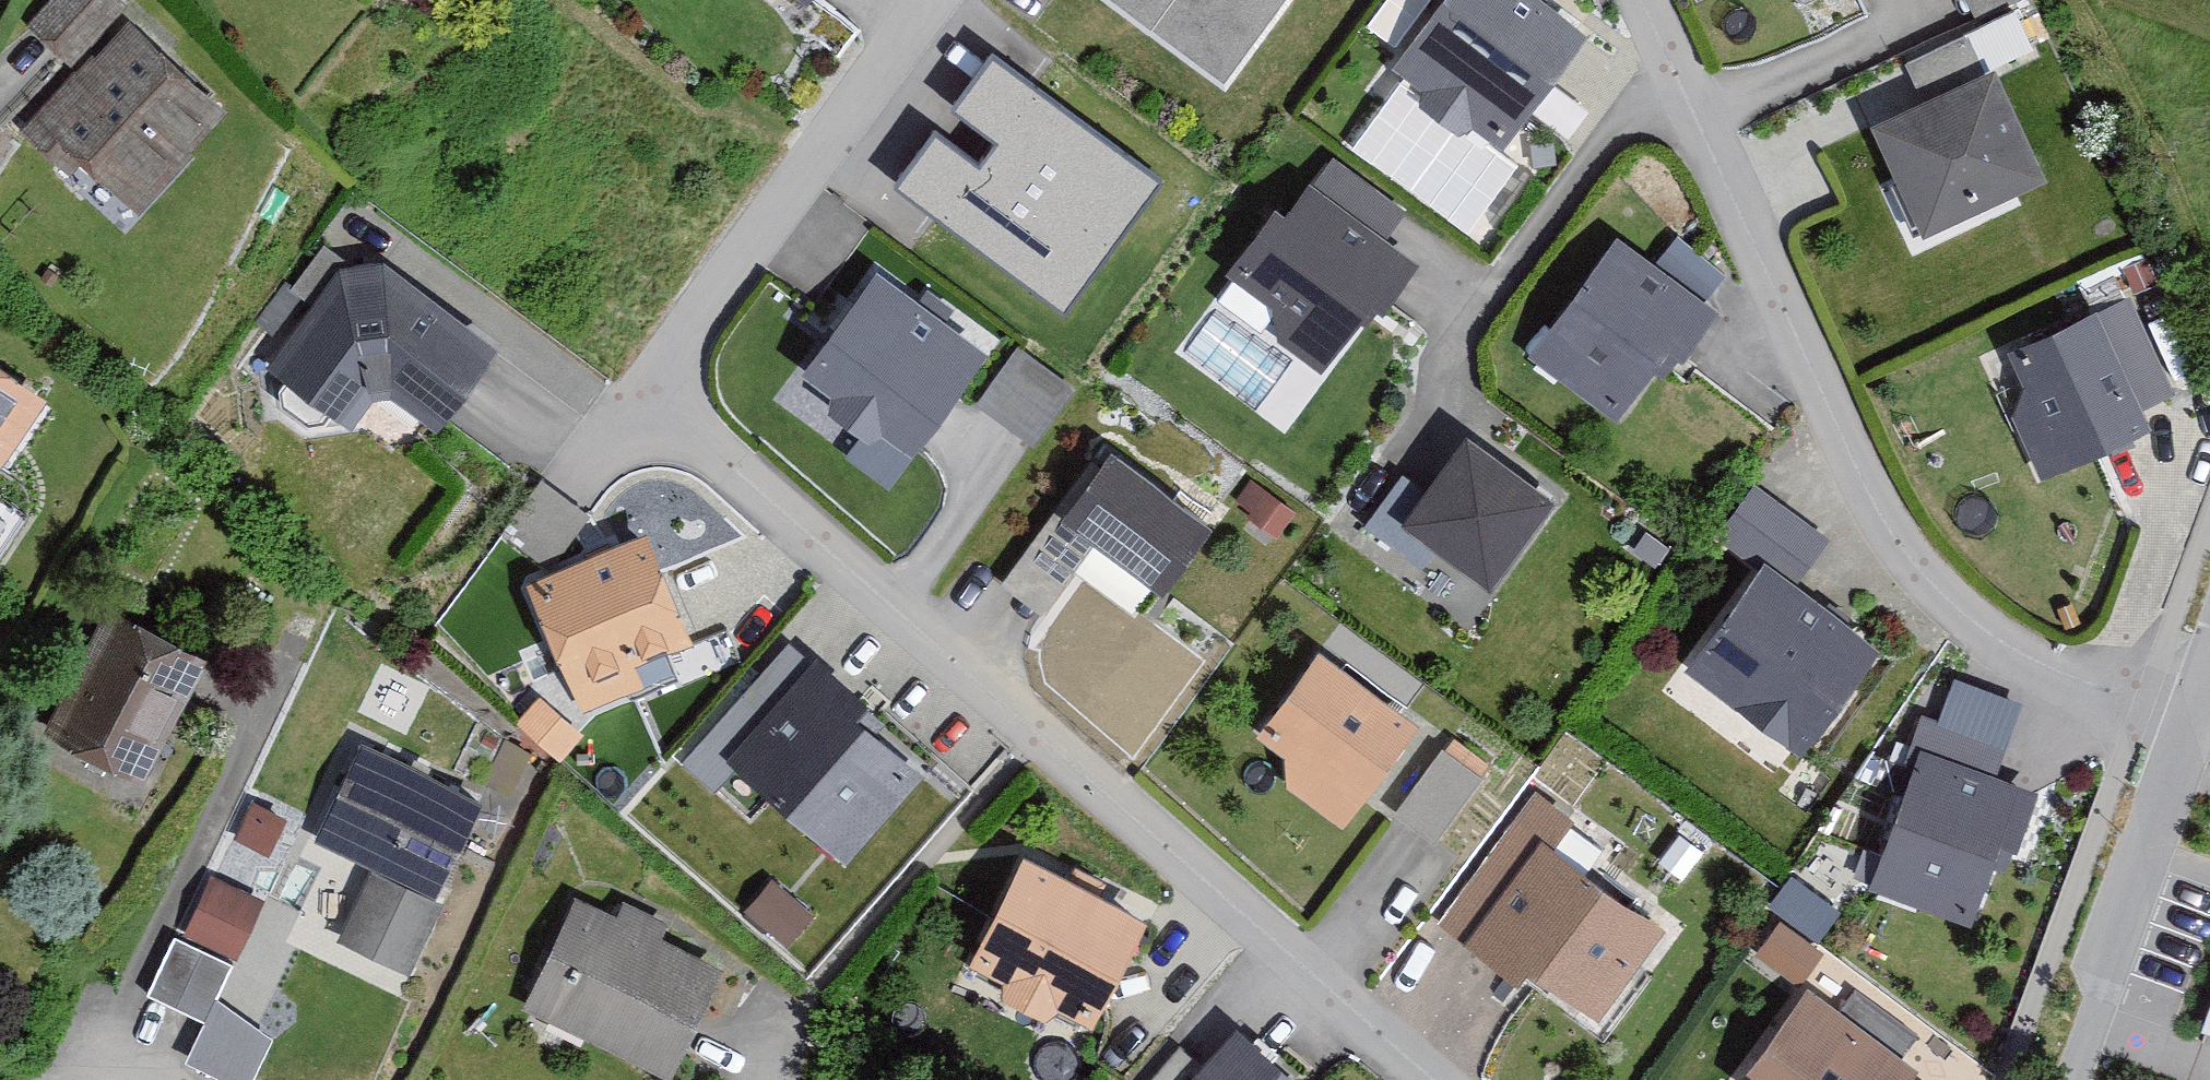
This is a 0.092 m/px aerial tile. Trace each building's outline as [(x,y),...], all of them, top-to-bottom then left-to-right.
[(105,0),(55,0),(23,34),(62,70),(117,11),(105,0)] [(1222,95),(1293,0),(1093,0),(1222,95)] [(1523,0),(1448,0),(1394,76),(1434,103),(1426,114),(1463,140),(1474,124),(1512,150),(1586,44),(1523,0)] [(1974,26),(2023,3),(2022,0),(1961,0),(1974,26)] [(2011,23),(1900,72),(1917,109),(1868,131),(1917,241),(2044,185),(1994,74),(2027,60),(2011,23)] [(224,119),(122,27),(17,142),(71,191),(87,175),(134,218),(224,119)] [(996,32),(898,176),(1090,305),(1187,160),(996,32)] [(1272,316),(1279,346),(1323,378),(1367,317),(1376,322),(1412,273),(1381,251),(1401,223),(1331,172),(1315,195),(1308,190),(1285,222),(1276,215),(1227,283),(1272,316)] [(1716,317),(1612,243),(1524,366),(1613,428),(1648,378),(1665,390),(1716,317)] [(492,357),(380,271),(334,272),(262,365),(350,433),(380,395),(432,435),(492,357)] [(983,360),(869,279),(798,378),(833,403),(826,413),(870,444),(878,432),(914,457),(983,360)] [(2025,391),(2015,420),(2039,480),(2148,436),(2140,416),(2170,404),(2130,305),(2010,353),(2025,391)] [(1071,397),(1016,355),(976,406),(1031,449),(1071,397)] [(46,408),(0,380),(0,483),(46,408)] [(1551,511),(1462,445),(1422,498),(1402,482),(1362,535),(1422,580),(1437,560),(1487,597),(1551,511)] [(1212,535),(1103,454),(1001,591),(1044,622),(1096,552),(1163,602),(1212,535)] [(497,542),(545,577),(527,584),(582,717),(646,691),(636,666),(689,644),(644,537),(616,549),(535,490),(497,542)] [(1826,544),(1752,493),(1712,551),(1753,579),(1685,678),(1800,756),(1873,651),(1791,595),(1826,544)] [(139,786),(200,659),(103,612),(42,739),(139,786)] [(722,764),(839,862),(912,776),(860,733),(873,718),(782,642),(740,691),(766,712),(722,764)] [(1285,765),(1288,797),(1340,836),(1415,735),(1315,661),(1255,743),(1285,765)] [(577,738),(537,706),(517,731),(556,763),(577,738)] [(2001,753),(1915,721),(1900,762),(1913,767),(1864,896),(1972,936),(2001,857),(2013,861),(2037,797),(1991,780),(2001,753)] [(476,810),(360,752),(312,847),(372,878),(339,943),(407,978),(439,914),(427,908),(476,810)] [(1475,788),(1438,759),(1394,816),(1432,844),(1475,788)] [(1530,975),(1593,1023),(1660,936),(1555,857),(1573,834),(1529,800),(1433,927),(1518,992),(1530,975)] [(1147,922),(1019,861),(966,970),(1003,988),(998,998),(1047,1022),(1053,1009),(1096,1029),(1147,922)] [(566,906),(518,1013),(668,1079),(675,1079),(723,974),(660,947),(669,927),(622,906),(613,927),(566,906)] [(149,1000),(203,1024),(228,967),(173,943),(149,1000)] [(1916,1076),(1801,1000),(1748,1079),(1914,1079),(1916,1076)] [(1231,1036),(1192,1079),(1283,1079),(1231,1036)]
